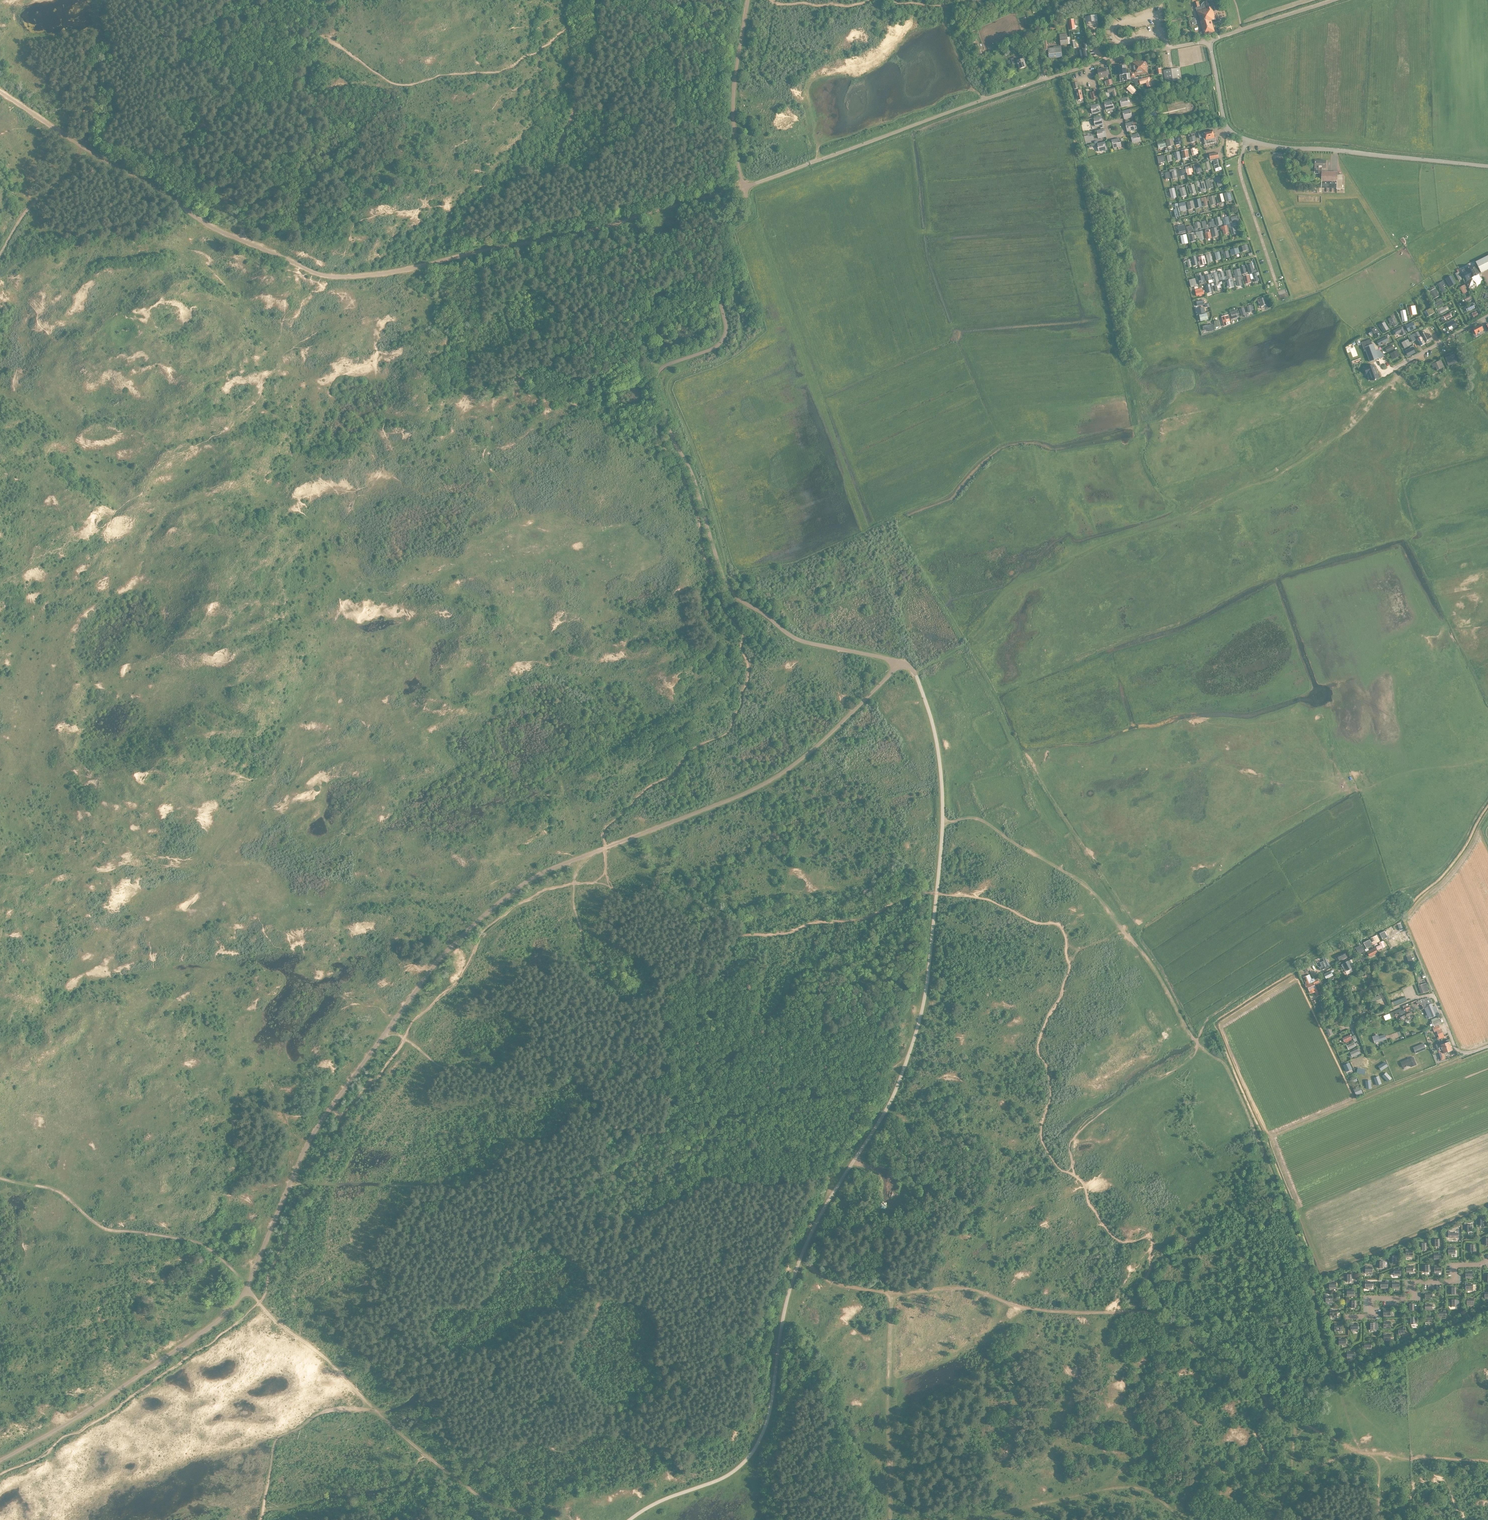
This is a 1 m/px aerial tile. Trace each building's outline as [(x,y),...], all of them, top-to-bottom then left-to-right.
[(1195,7),(1198,16),(1200,23),(1203,34),(1214,31),(1210,20),(1215,19),(1212,11),(1214,11),(1213,8),(1212,9),(1209,0),(1205,0),(1203,1),(1204,1),(1203,2),(1200,5),(1200,6),(1199,7),(1199,6),(1195,7)] [(1096,15),(1084,17),(1086,26),(1097,24),(1096,15)] [(1194,18),(1188,20),(1190,28),(1196,26),(1194,18)] [(1066,33),(1059,33),(1059,40),(1060,45),(1067,44),(1067,43),(1066,37),(1066,33)] [(1080,55),(1081,60),(1088,58),(1086,50),(1087,50),(1086,43),(1082,44),(1083,49),(1079,50),(1080,55)] [(1053,47),(1047,48),(1048,57),(1055,57),(1055,58),(1061,57),(1060,47),(1060,45),(1053,46),(1053,47)] [(1005,47),(1001,52),(1005,56),(1009,51),(1005,47)] [(1015,57),(1010,59),(1011,62),(1012,65),(1017,63),(1019,69),(1025,67),(1023,60),(1025,59),(1023,53),(1018,54),(1020,59),(1017,60),(1015,57)] [(1134,74),(1147,73),(1145,61),(1141,61),(1141,60),(1131,62),(1133,71),(1129,72),(1129,78),(1133,77),(1134,78),(1138,78),(1138,76),(1135,77),(1134,74)] [(1119,74),(1122,74),(1123,80),(1129,79),(1129,73),(1126,73),(1125,65),(1118,66),(1118,65),(1114,65),(1115,74),(1119,74)] [(1106,74),(1109,74),(1108,69),(1105,70),(1105,68),(1097,70),(1098,77),(1107,75),(1106,74)] [(1169,81),(1177,81),(1177,80),(1181,79),(1179,68),(1175,68),(1163,70),(1164,82),(1162,82),(1162,85),(1169,84),(1169,81)] [(1139,79),(1140,84),(1145,82),(1147,87),(1151,85),(1149,77),(1139,79)] [(1126,88),(1132,94),(1134,92),(1135,93),(1137,92),(1135,90),(1136,90),(1130,84),(1126,88)] [(1106,89),(1107,92),(1112,91),(1113,98),(1117,97),(1114,87),(1106,89)] [(1118,99),(1120,106),(1128,104),(1127,101),(1128,101),(1127,100),(1126,97),(1118,99)] [(1103,102),(1105,110),(1113,108),(1112,105),(1112,104),(1111,101),(1103,102)] [(1099,111),(1097,104),(1090,106),(1091,109),(1090,109),(1090,110),(1091,113),(1099,111)] [(1121,111),(1123,119),(1131,117),(1130,113),(1131,113),(1130,113),(1129,110),(1121,111)] [(1102,124),(1100,116),(1093,118),(1094,121),(1093,122),(1094,126),(1102,124)] [(1124,124),(1126,131),(1134,129),(1133,126),(1133,125),(1132,122),(1124,124)] [(1105,136),(1103,129),(1096,131),(1096,134),(1096,135),(1097,138),(1105,136)] [(1202,137),(1204,142),(1204,144),(1214,142),(1212,130),(1202,133),(1198,134),(1199,138),(1202,137)] [(1130,136),(1131,143),(1140,141),(1139,138),(1139,137),(1138,137),(1137,134),(1130,136)] [(1110,140),(1112,148),(1120,146),(1119,142),(1120,142),(1119,142),(1118,138),(1110,140)] [(1173,145),(1172,138),(1165,139),(1167,146),(1173,145)] [(1156,141),(1158,148),(1165,146),(1164,140),(1156,141)] [(1105,149),(1104,142),(1096,144),(1096,145),(1097,147),(1096,147),(1096,148),(1097,148),(1097,151),(1105,149)] [(1217,152),(1208,154),(1209,159),(1209,161),(1210,161),(1219,159),(1217,152)] [(1314,160),(1314,171),(1317,171),(1317,174),(1321,174),(1321,187),(1341,188),(1341,174),(1336,174),(1336,172),(1321,171),(1321,168),(1325,168),(1325,160),(1314,160)] [(1195,168),(1196,172),(1199,172),(1199,171),(1201,170),(1201,168),(1199,168),(1198,164),(1192,165),(1193,169),(1195,168)] [(1171,171),(1172,178),(1176,177),(1175,168),(1168,169),(1169,171),(1171,171)] [(1221,185),(1219,176),(1213,177),(1214,181),(1216,180),(1217,186),(1221,185)] [(1198,180),(1194,181),(1196,187),(1199,186),(1199,190),(1205,188),(1203,180),(1198,182),(1198,180)] [(1196,192),(1193,183),(1188,185),(1187,182),(1185,183),(1186,186),(1187,186),(1190,194),(1196,192)] [(1231,200),(1229,191),(1227,192),(1227,191),(1223,193),(1224,199),(1226,198),(1227,201),(1231,200)] [(1200,197),(1201,201),(1202,201),(1204,206),(1207,205),(1206,201),(1208,200),(1207,196),(1200,197)] [(1186,203),(1188,209),(1194,208),(1192,200),(1186,202),(1186,203)] [(1176,203),(1172,204),(1172,206),(1173,206),(1174,209),(1172,209),(1174,217),(1180,215),(1176,203)] [(1230,216),(1231,220),(1229,221),(1229,222),(1228,222),(1228,223),(1239,221),(1237,215),(1230,216)] [(1216,225),(1216,226),(1221,225),(1221,224),(1222,224),(1221,220),(1220,220),(1219,216),(1214,218),(1216,225)] [(1228,224),(1227,224),(1227,227),(1229,226),(1231,234),(1235,233),(1234,228),(1234,225),(1239,224),(1238,222),(1228,224)] [(1184,230),(1183,224),(1177,225),(1178,232),(1179,231),(1180,233),(1185,232),(1184,230)] [(1187,231),(1187,233),(1189,232),(1189,231),(1192,230),(1192,231),(1195,231),(1194,228),(1191,228),(1190,225),(1185,226),(1187,231)] [(1226,225),(1220,226),(1220,229),(1222,228),(1223,234),(1228,233),(1226,227),(1226,225)] [(1212,237),(1218,235),(1217,230),(1218,230),(1217,227),(1210,228),(1212,237)] [(1203,239),(1202,232),(1203,232),(1203,230),(1194,231),(1196,238),(1198,238),(1199,239),(1203,239)] [(1188,239),(1190,239),(1190,241),(1195,240),(1194,239),(1196,239),(1194,232),(1187,233),(1188,239)] [(1229,249),(1231,255),(1239,253),(1237,247),(1229,249)] [(1229,256),(1227,250),(1222,251),(1222,249),(1220,250),(1221,253),(1222,253),(1223,258),(1229,256)] [(1466,280),(1464,281),(1466,283),(1467,286),(1468,288),(1474,284),(1470,277),(1471,277),(1480,272),(1487,269),(1487,255),(1475,261),(1477,265),(1473,267),(1472,264),(1464,268),(1465,270),(1462,271),(1466,280)] [(1246,264),(1249,273),(1257,271),(1257,268),(1253,269),(1251,263),(1246,264)] [(1241,275),(1239,268),(1233,270),(1234,274),(1232,274),(1233,277),(1241,275)] [(1249,274),(1250,279),(1253,278),(1253,281),(1258,280),(1257,280),(1259,279),(1258,277),(1257,278),(1256,275),(1258,274),(1258,271),(1249,274)] [(1241,284),(1240,279),(1242,279),(1241,275),(1232,277),(1233,280),(1235,279),(1235,280),(1236,285),(1241,284)] [(1450,275),(1445,278),(1449,286),(1455,283),(1450,275)] [(1196,284),(1194,277),(1188,279),(1190,287),(1197,285),(1197,283),(1196,284)] [(1210,283),(1211,285),(1213,285),(1215,291),(1219,290),(1219,287),(1220,287),(1220,284),(1221,283),(1221,281),(1210,283)] [(1440,283),(1439,284),(1437,285),(1441,293),(1445,290),(1442,285),(1444,284),(1443,282),(1440,283)] [(1195,295),(1198,295),(1199,296),(1201,295),(1201,294),(1204,294),(1203,289),(1201,289),(1200,288),(1194,289),(1195,295)] [(1435,289),(1429,292),(1432,297),(1432,298),(1433,298),(1438,295),(1435,289)] [(1265,302),(1263,297),(1259,298),(1257,299),(1258,303),(1259,302),(1260,305),(1261,305),(1265,304),(1266,307),(1270,306),(1268,301),(1265,302)] [(1432,303),(1434,307),(1443,303),(1441,299),(1434,302),(1434,301),(1432,303)] [(1473,303),(1464,307),(1466,311),(1467,311),(1474,308),(1473,305),(1474,305),(1473,303)] [(1409,311),(1407,311),(1407,314),(1409,313),(1409,315),(1416,314),(1414,305),(1408,306),(1409,311)] [(1434,312),(1431,307),(1423,311),(1426,316),(1434,312)] [(1229,312),(1231,318),(1238,316),(1236,309),(1229,312)] [(1405,310),(1400,311),(1402,321),(1407,320),(1406,319),(1408,319),(1407,316),(1406,316),(1405,310)] [(1198,315),(1200,321),(1207,319),(1206,312),(1198,314),(1198,313),(1196,314),(1197,316),(1198,315)] [(1227,314),(1221,316),(1224,326),(1226,325),(1225,322),(1229,321),(1227,314)] [(1393,317),(1388,319),(1389,322),(1388,323),(1389,325),(1391,325),(1390,324),(1392,324),(1393,326),(1397,324),(1393,317)] [(1453,319),(1445,323),(1448,328),(1448,330),(1452,328),(1456,326),(1453,319)] [(1383,321),(1378,324),(1383,332),(1388,329),(1383,321)] [(1204,328),(1207,327),(1206,326),(1207,326),(1208,327),(1209,330),(1209,331),(1211,330),(1210,330),(1211,329),(1211,331),(1213,330),(1210,322),(1201,324),(1202,328),(1203,329),(1204,328)] [(1412,322),(1405,325),(1408,331),(1415,327),(1412,322)] [(1480,323),(1472,327),(1472,328),(1475,334),(1473,335),(1474,338),(1479,335),(1478,332),(1483,329),(1481,325),(1480,323)] [(1401,325),(1392,330),(1394,334),(1400,331),(1402,335),(1405,333),(1406,333),(1404,330),(1401,325)] [(1369,332),(1368,333),(1370,335),(1374,333),(1376,336),(1379,334),(1375,327),(1372,329),(1372,328),(1369,330),(1369,331),(1369,332)] [(1408,335),(1411,341),(1416,338),(1420,345),(1424,343),(1421,336),(1421,337),(1417,331),(1413,333),(1408,335)] [(1420,333),(1425,343),(1432,340),(1429,334),(1427,335),(1424,331),(1420,333)] [(1369,338),(1360,342),(1362,347),(1363,349),(1365,349),(1369,360),(1369,361),(1384,356),(1378,349),(1373,342),(1369,338)] [(1403,348),(1410,344),(1407,339),(1401,342),(1403,348)] [(1399,355),(1396,350),(1389,354),(1392,359),(1399,355)] [(1446,356),(1444,357),(1447,365),(1450,364),(1450,363),(1456,361),(1453,354),(1449,355),(1446,356)] [(1440,360),(1430,364),(1432,367),(1435,366),(1436,370),(1443,367),(1440,360)] [(1363,368),(1365,373),(1368,372),(1371,380),(1374,379),(1375,379),(1377,378),(1375,374),(1376,374),(1373,364),(1363,368)] [(1384,930),(1379,933),(1382,939),(1385,938),(1387,937),(1386,935),(1384,930)] [(1376,935),(1372,937),(1371,937),(1372,941),(1370,942),(1371,944),(1373,944),(1374,945),(1376,944),(1376,942),(1379,941),(1376,935)] [(1368,939),(1362,942),(1365,947),(1371,944),(1368,939)] [(1376,946),(1377,949),(1384,946),(1382,941),(1378,942),(1379,945),(1376,946)] [(1359,952),(1359,953),(1363,951),(1360,943),(1356,945),(1357,946),(1355,947),(1358,953),(1359,952)] [(1376,952),(1375,950),(1374,947),(1367,951),(1369,956),(1376,952)] [(1339,960),(1346,956),(1344,951),(1336,954),(1339,960)] [(1321,966),(1319,967),(1320,970),(1329,966),(1325,956),(1322,957),(1323,960),(1319,962),(1321,966)] [(1343,963),(1341,964),(1344,971),(1346,969),(1347,970),(1351,968),(1349,964),(1349,963),(1350,965),(1353,964),(1351,961),(1350,959),(1348,960),(1343,963)] [(1322,974),(1325,978),(1332,975),(1330,970),(1322,974)] [(1307,988),(1309,991),(1308,991),(1309,993),(1313,992),(1315,996),(1319,995),(1317,991),(1314,985),(1316,983),(1314,979),(1314,980),(1313,978),(1310,978),(1308,974),(1302,977),(1305,984),(1306,988),(1307,988)] [(1417,985),(1420,993),(1428,990),(1425,982),(1417,985)] [(1379,995),(1369,999),(1371,1005),(1375,1003),(1382,1001),(1379,995)] [(1394,1005),(1406,1000),(1404,996),(1392,1001),(1394,1005)] [(1422,1008),(1423,1008),(1425,1007),(1425,1005),(1431,1003),(1429,998),(1428,997),(1418,999),(1419,1000),(1415,1001),(1416,1004),(1419,1003),(1419,1004),(1420,1004),(1422,1008)] [(1365,1008),(1371,1006),(1369,1000),(1362,1003),(1365,1008)] [(1378,1010),(1385,1008),(1382,1001),(1375,1003),(1378,1010)] [(1425,1007),(1423,1008),(1427,1018),(1430,1017),(1438,1014),(1435,1005),(1432,1006),(1431,1003),(1425,1005),(1425,1007)] [(1404,1021),(1406,1023),(1413,1018),(1410,1014),(1405,1018),(1406,1019),(1404,1021)] [(1436,1019),(1431,1021),(1431,1022),(1433,1025),(1433,1026),(1437,1025),(1438,1024),(1441,1023),(1439,1018),(1438,1018),(1436,1019)] [(1324,1027),(1328,1036),(1333,1034),(1329,1025),(1324,1027)] [(1349,1034),(1343,1037),(1341,1038),(1343,1042),(1344,1041),(1345,1042),(1351,1040),(1350,1038),(1352,1038),(1349,1034)] [(1435,1044),(1440,1059),(1444,1058),(1442,1053),(1452,1049),(1448,1039),(1445,1040),(1446,1042),(1442,1043),(1441,1041),(1439,1042),(1440,1043),(1435,1044)] [(1412,1047),(1414,1053),(1425,1049),(1422,1043),(1412,1047)] [(1349,1052),(1351,1057),(1358,1053),(1357,1051),(1359,1050),(1358,1048),(1356,1049),(1356,1048),(1349,1052)] [(1412,1057),(1400,1062),(1402,1067),(1409,1064),(1410,1066),(1415,1064),(1412,1057)] [(1348,1062),(1343,1065),(1345,1071),(1351,1068),(1348,1062)] [(1464,1272),(1464,1277),(1472,1277),(1472,1271),(1466,1271),(1466,1269),(1463,1269),(1463,1272),(1464,1272)]
